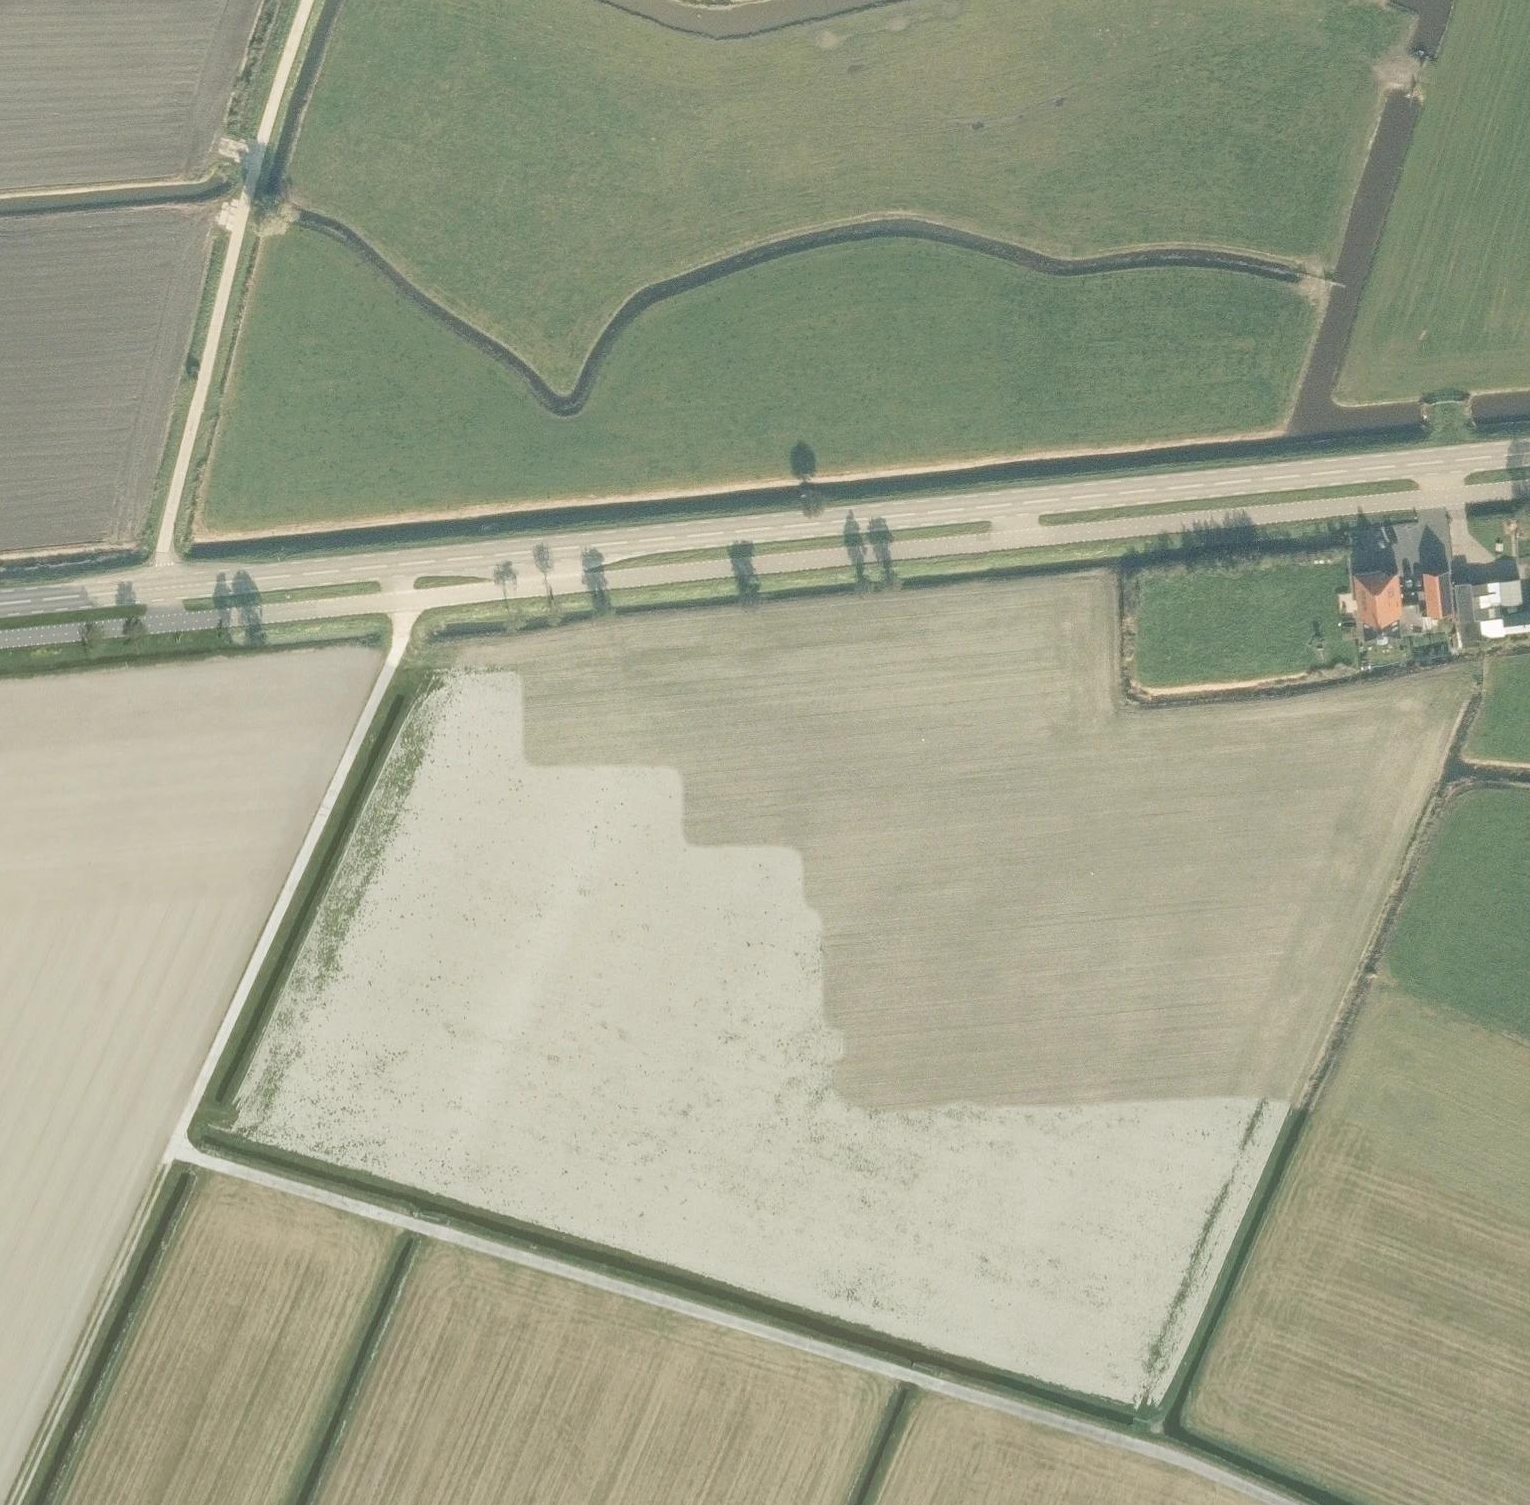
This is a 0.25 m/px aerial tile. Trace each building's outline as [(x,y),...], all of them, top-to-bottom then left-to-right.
[(1449,568),(1425,571),(1429,610),(1454,607),(1449,568)] [(1399,613),(1403,612),(1398,570),(1383,572),(1383,569),(1355,572),(1360,617),(1364,617),(1366,636),(1401,632),(1399,613)] [(1505,630),(1529,627),(1529,606),(1523,607),(1520,575),(1499,578),(1501,596),(1473,600),(1471,578),(1454,580),(1461,637),(1483,634),(1483,633),(1505,631),(1505,630)]
